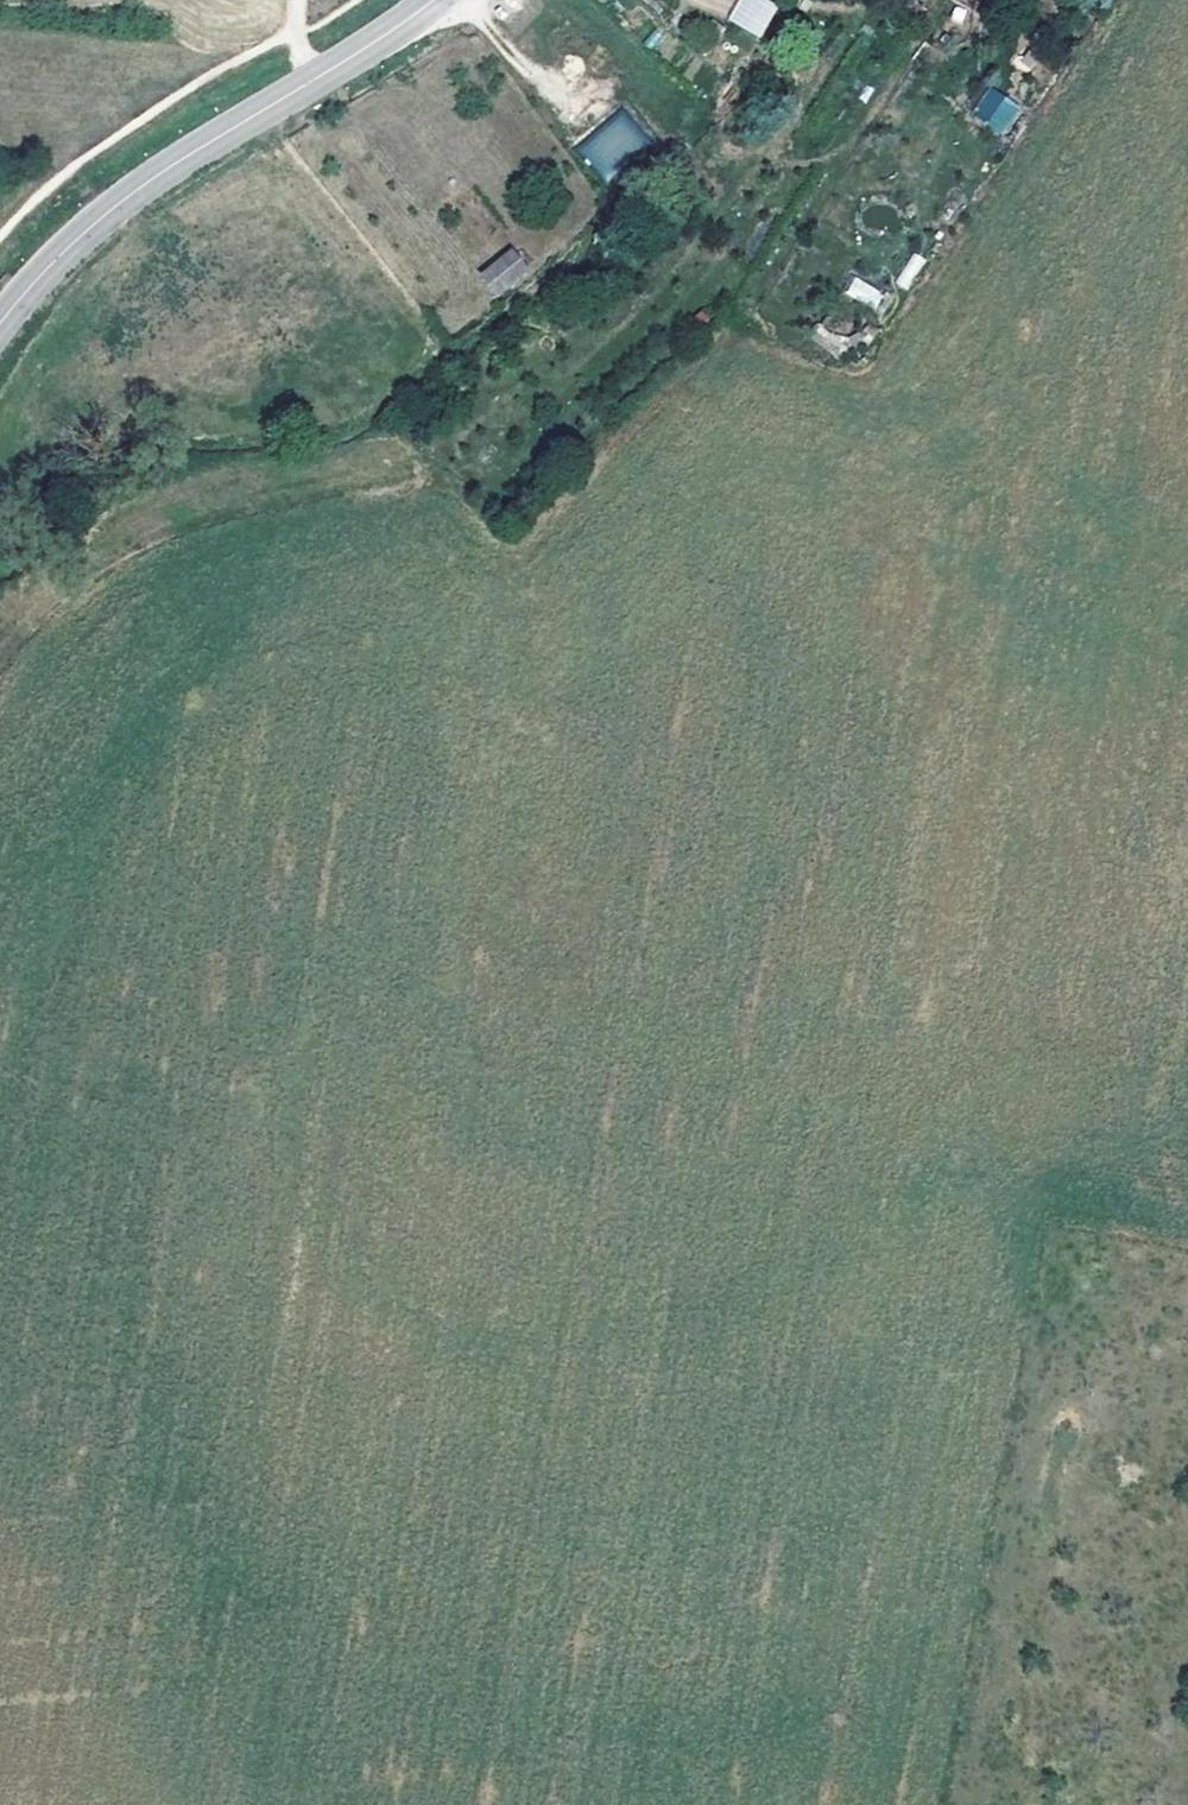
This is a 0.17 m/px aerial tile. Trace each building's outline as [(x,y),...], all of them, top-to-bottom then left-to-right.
[(727,20),(760,38),(778,4),(769,0),(737,0),(727,20)] [(563,89),(552,99),(561,111),(573,101),(563,89)] [(1009,133),(1019,100),(982,89),(971,121),(1009,133)] [(601,180),(651,147),(628,111),(577,143),(601,180)] [(528,273),(512,253),(482,278),(498,297),(528,273)] [(844,295),(876,310),(884,292),(852,277),(844,295)]
